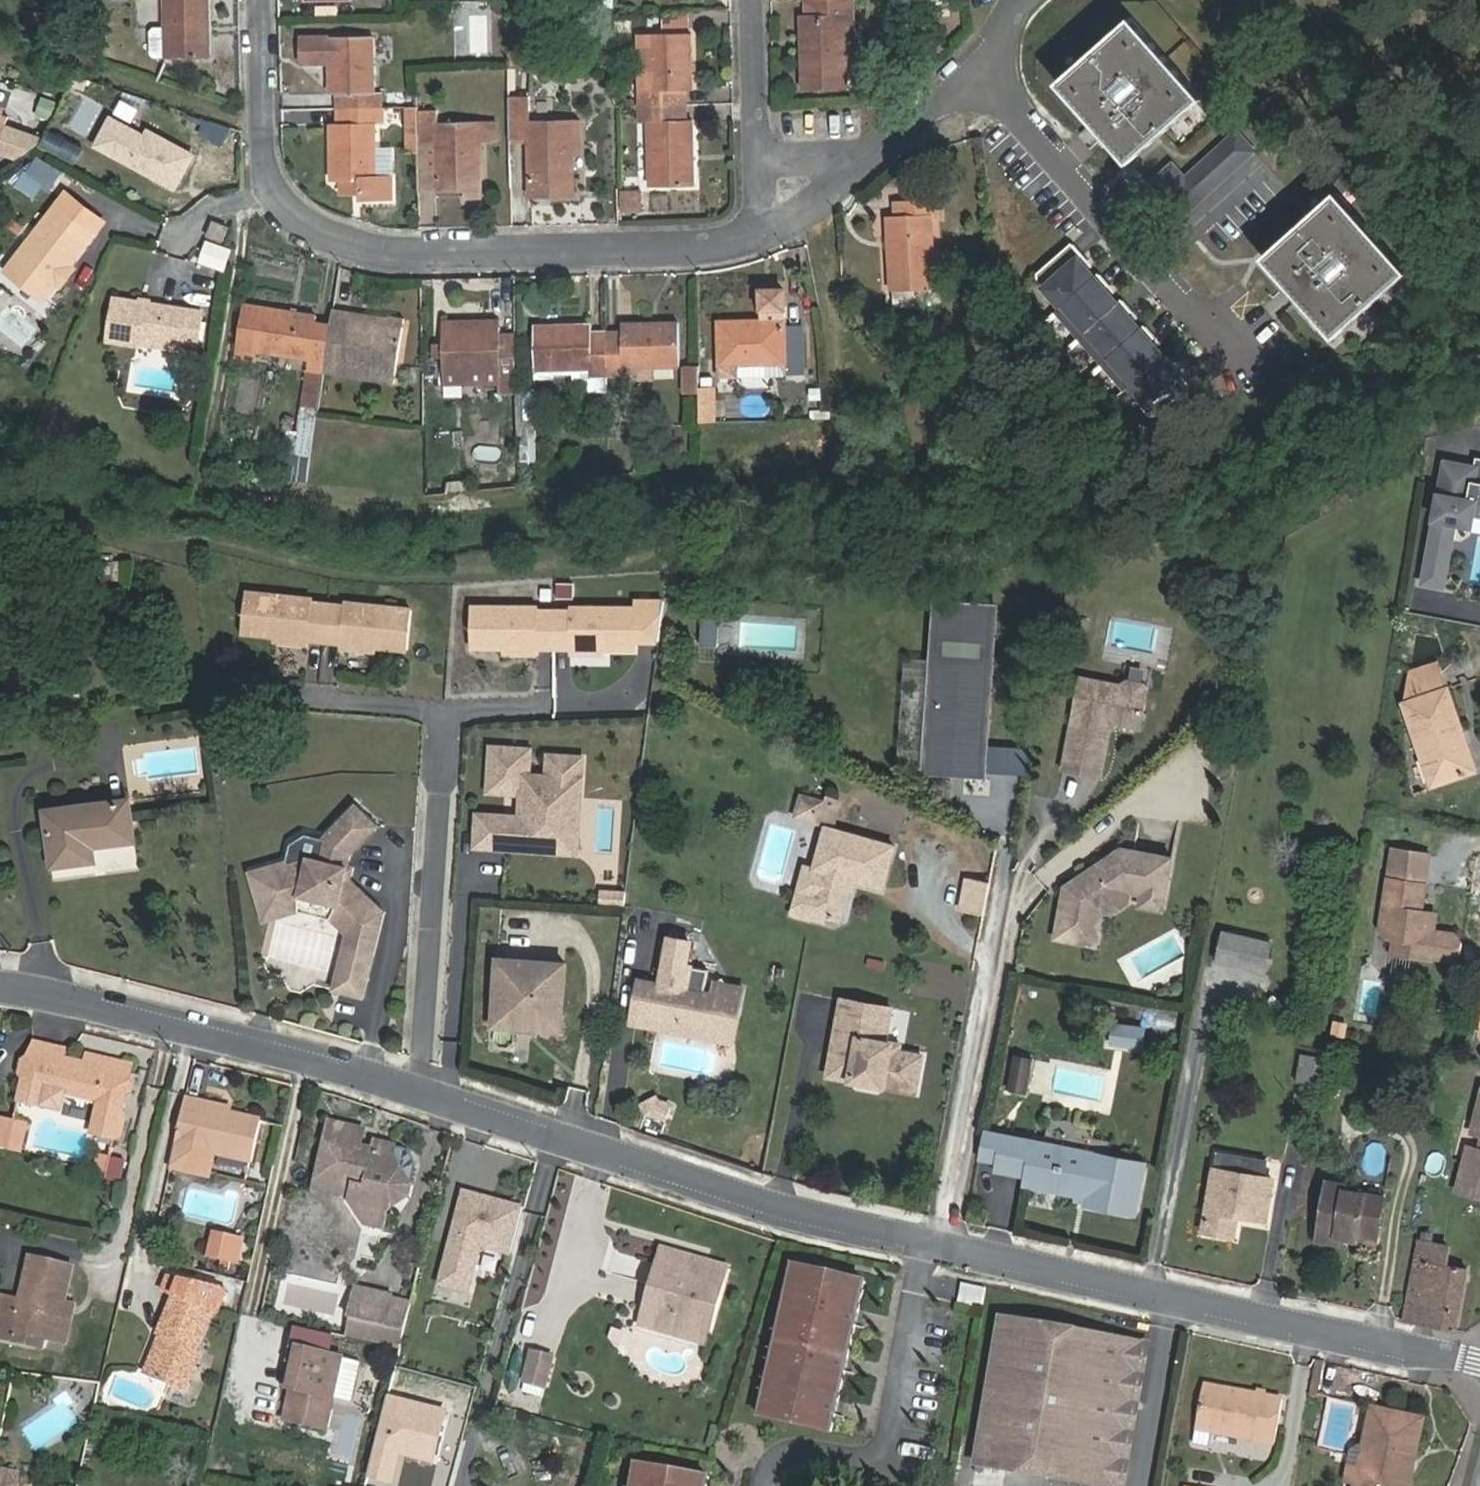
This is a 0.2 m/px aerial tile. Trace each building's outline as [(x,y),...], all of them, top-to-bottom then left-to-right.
[(166,56),(210,55),(209,0),(166,0),(166,56)] [(807,16),(800,16),(802,88),(846,88),(845,58),(844,17),(853,17),(853,0),(807,0),(807,16)] [(1201,97),(1131,16),(1058,80),(1127,161),(1201,97)] [(853,17),(844,17),(845,58),(856,57),(855,17),(853,17)] [(149,27),(149,57),(162,57),(162,27),(149,27)] [(637,34),(638,106),(684,105),(685,88),(691,87),(691,34),(637,34)] [(339,108),(383,108),(382,92),(374,92),(374,63),(389,63),(388,37),(329,38),(329,92),(339,92),(339,108)] [(527,92),(527,67),(511,66),(510,91),(527,92)] [(508,97),(509,140),(529,140),(530,189),(559,189),(559,196),(575,195),(574,121),(528,121),(528,97),(508,97)] [(684,105),(638,106),(639,122),(648,122),(649,186),(693,185),(692,121),(685,121),(684,105)] [(383,125),(383,108),(339,108),(339,124),(332,125),(332,178),(341,178),(340,187),(361,187),(361,199),(392,199),(391,179),(375,179),(374,125),(383,125)] [(417,111),(418,189),(466,189),(466,198),(482,198),(481,141),(481,123),(437,124),(437,111),(417,111)] [(112,117),(97,144),(175,186),(190,160),(192,155),(147,130),(144,135),(112,117)] [(481,123),(481,141),(499,141),(498,123),(481,123)] [(19,155),(35,146),(39,138),(0,124),(0,148),(19,155)] [(1184,180),(1166,197),(1182,214),(1252,150),(1236,133),(1184,180)] [(65,167),(43,152),(32,166),(55,182),(65,167)] [(1166,197),(1184,180),(1171,165),(1152,182),(1166,197)] [(69,189),(57,203),(65,210),(96,234),(108,219),(69,189)] [(641,190),(621,190),(622,205),(642,205),(641,190)] [(1407,270),(1336,192),(1264,257),(1335,336),(1407,270)] [(938,216),(937,201),(897,202),(897,218),(888,218),(891,288),(895,288),(895,304),(929,303),(928,286),(934,286),(931,216),(938,216)] [(57,203),(31,236),(39,242),(65,210),(57,203)] [(39,242),(31,236),(4,270),(44,302),(96,234),(65,210),(39,242)] [(222,241),(228,226),(213,220),(207,235),(222,241)] [(229,250),(207,239),(198,257),(220,268),(229,250)] [(1037,271),(1037,277),(1061,304),(1056,308),(1125,387),(1131,382),(1147,400),(1142,404),(1150,413),(1157,413),(1191,384),(1151,339),(1154,335),(1144,323),(1140,326),(1128,312),(1131,309),(1121,297),(1117,300),(1105,287),(1109,283),(1098,271),(1094,274),(1078,256),(1082,253),(1071,241),(1037,271)] [(760,322),(718,323),(719,375),(803,374),(802,329),(785,329),(785,290),(760,290),(760,322)] [(134,338),(175,345),(173,351),(191,355),(193,343),(198,313),(111,299),(105,339),(133,344),(134,338)] [(324,372),(332,325),(315,322),(316,315),(245,303),(237,358),(254,361),(256,351),(308,360),(306,369),(324,372)] [(345,327),(332,325),(324,372),(338,374),(340,363),(394,372),(401,328),(346,319),(345,327)] [(623,333),(607,333),(607,376),(652,376),(652,368),(677,367),(677,322),(624,321),(623,333)] [(445,384),(516,384),(515,335),(498,335),(498,324),(445,324),(445,384)] [(607,376),(607,333),(590,333),(590,325),(537,325),(537,369),(590,369),(590,376),(607,376)] [(173,351),(175,345),(134,338),(133,344),(173,351)] [(683,393),(699,392),(696,364),(681,366),(683,393)] [(699,389),(699,423),(714,422),(715,389),(699,389)] [(1431,540),(1450,543),(1454,523),(1471,526),(1473,515),(1479,516),(1479,462),(1475,461),(1474,467),(1445,462),(1431,540)] [(1450,543),(1431,540),(1427,562),(1440,564),(1436,586),(1443,587),(1450,543)] [(1440,564),(1427,562),(1423,583),(1436,586),(1440,564)] [(331,638),(333,605),(316,604),(317,601),(248,595),(244,637),(280,640),(315,643),(316,637),(331,638)] [(351,607),(333,605),(331,638),(346,639),(345,646),(383,649),(412,652),(416,609),(351,604),(351,607)] [(574,609),(557,609),(558,642),(573,642),(573,648),(610,647),(640,647),(639,606),(574,606),(574,609)] [(941,607),(934,606),(932,629),(940,630),(941,607)] [(558,642),(557,609),(540,610),(540,607),(473,607),(473,649),(507,648),(543,648),(543,642),(558,642)] [(992,610),(941,607),(940,630),(990,633),(992,610)] [(999,611),(992,610),(990,633),(998,634),(999,611)] [(698,645),(717,647),(719,618),(700,617),(698,645)] [(940,630),(932,629),(931,655),(938,655),(988,659),(996,659),(998,634),(990,633),(940,630)] [(346,639),(331,638),(316,637),(315,643),(345,646),(346,639)] [(314,655),(315,643),(280,640),(279,652),(314,655)] [(382,661),(383,649),(345,646),(344,657),(382,661)] [(610,660),(610,647),(573,648),(573,660),(610,660)] [(543,661),(543,648),(507,648),(507,661),(543,661)] [(931,655),(923,763),(931,764),(938,655),(931,655)] [(988,659),(938,655),(931,764),(981,767),(988,659)] [(988,659),(981,767),(989,768),(996,659),(988,659)] [(1444,689),(1437,664),(1410,672),(1407,700),(1404,701),(1430,784),(1475,769),(1448,687),(1444,689)] [(1063,767),(1100,774),(1109,725),(1106,721),(1114,716),(1117,720),(1140,724),(1146,687),(1141,680),(1127,678),(1121,682),(1080,675),(1063,767)] [(1106,721),(1109,725),(1117,720),(1114,716),(1106,721)] [(579,794),(581,754),(546,752),(545,773),(530,772),(526,768),(528,747),(489,745),(486,789),(520,791),(518,814),(476,812),(474,844),(505,846),(505,840),(527,841),(527,847),(551,848),(552,823),(571,824),(573,794),(579,794)] [(995,812),(1017,814),(1019,778),(966,774),(964,793),(996,795),(995,812)] [(808,807),(819,810),(822,799),(800,793),(794,814),(805,818),(808,807)] [(576,850),(579,794),(573,794),(571,824),(552,823),(551,848),(576,850)] [(129,799),(43,810),(50,866),(93,861),(92,846),(133,840),(129,799)] [(267,865),(277,901),(298,895),(337,905),(350,918),(353,921),(338,991),(363,996),(367,977),(365,977),(369,954),(372,955),(382,911),(379,908),(376,911),(367,902),(343,880),(346,865),(348,852),(376,823),(353,802),(320,836),(312,857),(302,855),(299,854),(267,865)] [(805,818),(816,821),(819,810),(808,807),(805,818)] [(892,843),(825,823),(813,866),(820,868),(813,893),(798,889),(791,911),(806,915),(808,909),(836,918),(849,876),(881,885),(892,843)] [(1077,876),(1066,884),(1057,935),(1091,941),(1098,907),(1108,909),(1129,899),(1131,888),(1144,891),(1144,888),(1165,892),(1172,855),(1121,845),(1093,865),(1092,872),(1084,878),(1077,876)] [(805,863),(798,889),(813,893),(820,868),(813,866),(805,863)] [(352,866),(346,865),(343,880),(367,902),(376,911),(379,908),(349,878),(352,866)] [(1093,865),(1077,876),(1084,878),(1092,872),(1093,865)] [(992,880),(970,876),(964,909),(986,913),(992,880)] [(1429,884),(1391,877),(1382,928),(1388,937),(1395,938),(1393,953),(1431,960),(1431,958),(1452,961),(1462,953),(1464,944),(1457,934),(1436,931),(1438,919),(1427,917),(1424,911),(1429,884)] [(1144,891),(1142,902),(1162,906),(1165,892),(1144,888),(1144,891)] [(604,901),(624,902),(624,890),(605,889),(604,901)] [(298,895),(277,901),(281,915),(297,911),(329,918),(344,934),(332,990),(338,991),(353,921),(350,918),(337,905),(298,895)] [(1264,972),(1271,942),(1223,930),(1216,960),(1264,972)] [(717,1005),(733,1009),(736,1010),(742,983),(713,977),(711,989),(703,987),(708,965),(689,961),(694,936),(674,932),(664,979),(655,977),(648,1008),(713,1022),(717,1005)] [(1476,939),(1472,960),(1479,962),(1479,940),(1476,939)] [(564,962),(497,957),(492,1009),(560,1015),(564,962)] [(727,1037),(733,1009),(717,1005),(713,1022),(648,1008),(655,977),(642,974),(632,1017),(727,1037)] [(892,1006),(843,997),(836,1036),(846,1038),(845,1045),(833,1053),(829,1074),(852,1079),(858,1074),(881,1078),(885,1085),(916,1091),(923,1054),(899,1050),(900,1043),(886,1040),(892,1006)] [(558,1030),(560,1015),(492,1009),(491,1024),(558,1030)] [(1118,1025),(1116,1040),(1146,1045),(1148,1029),(1118,1025)] [(40,1041),(37,1050),(62,1056),(65,1047),(40,1041)] [(28,1055),(23,1079),(18,1099),(41,1105),(45,1088),(64,1092),(98,1101),(90,1132),(116,1138),(133,1063),(87,1052),(85,1061),(62,1056),(37,1050),(28,1055)] [(1311,1083),(1317,1057),(1302,1053),(1297,1080),(1311,1083)] [(16,1074),(23,1079),(28,1055),(20,1059),(16,1074)] [(1030,1091),(1036,1058),(1019,1055),(1013,1087),(1030,1091)] [(64,1092),(45,1088),(41,1105),(60,1109),(64,1092)] [(203,1099),(186,1095),(170,1166),(207,1174),(211,1152),(250,1160),(260,1119),(202,1105),(203,1099)] [(654,1096),(642,1102),(647,1113),(666,1119),(670,1107),(657,1103),(654,1096)] [(0,1117),(0,1147),(18,1152),(25,1123),(0,1117)] [(1474,1121),(1472,1131),(1479,1133),(1479,1129),(1474,1121)] [(1138,1214),(1148,1162),(986,1131),(981,1156),(1003,1160),(1001,1170),(1030,1176),(1029,1181),(1081,1192),(1091,1194),(1089,1204),(1138,1214)] [(384,1137),(379,1140),(389,1156),(394,1145),(389,1139),(384,1137)] [(389,1156),(379,1140),(366,1150),(325,1139),(316,1177),(354,1187),(351,1202),(359,1214),(384,1221),(386,1208),(408,1194),(410,1187),(389,1156)] [(1468,1146),(1466,1156),(1479,1149),(1468,1146)] [(1479,1149),(1466,1156),(1457,1190),(1479,1195),(1479,1147),(1479,1149)] [(107,1172),(111,1154),(96,1150),(92,1168),(107,1172)] [(1263,1175),(1266,1160),(1217,1151),(1202,1229),(1234,1235),(1238,1214),(1266,1219),(1273,1178),(1263,1175)] [(125,1157),(111,1154),(107,1172),(106,1177),(120,1180),(125,1157)] [(1353,1184),(1327,1179),(1318,1238),(1339,1241),(1340,1236),(1375,1243),(1383,1195),(1352,1189),(1353,1184)] [(512,1254),(524,1207),(465,1191),(440,1284),(469,1292),(481,1246),(512,1254)] [(1079,1202),(1089,1204),(1091,1194),(1081,1192),(1079,1202)] [(383,1222),(384,1221),(359,1214),(368,1228),(373,1230),(383,1222)] [(1432,1240),(1434,1233),(1420,1230),(1415,1259),(1445,1265),(1450,1245),(1432,1240)] [(208,1254),(231,1259),(236,1237),(213,1232),(208,1254)] [(241,1238),(236,1237),(231,1259),(236,1261),(241,1238)] [(692,1273),(696,1258),(660,1247),(642,1314),(709,1333),(723,1283),(692,1273)] [(66,1303),(75,1266),(30,1255),(18,1299),(2,1295),(0,1302),(0,1336),(42,1347),(45,1337),(57,1340),(66,1303)] [(727,1267),(696,1258),(692,1273),(723,1283),(727,1267)] [(1415,1259),(1404,1318),(1456,1330),(1467,1270),(1445,1265),(1415,1259)] [(859,1312),(865,1282),(801,1268),(769,1418),(833,1432),(837,1414),(796,1406),(799,1393),(840,1402),(846,1371),(806,1362),(808,1350),(849,1359),(856,1325),(815,1316),(818,1304),(859,1312)] [(197,1349),(223,1288),(166,1276),(160,1289),(173,1294),(157,1331),(162,1333),(145,1371),(186,1388),(202,1351),(197,1349)] [(985,1290),(961,1285),(957,1306),(982,1310),(985,1290)] [(386,1322),(392,1295),(354,1287),(345,1333),(404,1345),(409,1327),(386,1322)] [(409,1327),(416,1299),(392,1295),(386,1322),(409,1327)] [(76,1305),(66,1303),(57,1340),(67,1342),(76,1305)] [(859,1312),(818,1304),(815,1316),(856,1325),(859,1312)] [(706,1344),(709,1333),(642,1314),(639,1325),(706,1344)] [(1000,1321),(975,1467),(1085,1485),(1117,1485),(1141,1345),(1000,1321)] [(348,1399),(357,1361),(296,1346),(280,1420),(326,1431),(335,1396),(348,1399)] [(849,1359),(808,1350),(806,1362),(846,1371),(849,1359)] [(533,1351),(524,1382),(546,1388),(554,1357),(533,1351)] [(1273,1444),(1281,1398),(1205,1383),(1197,1429),(1273,1444)] [(840,1402),(799,1393),(796,1406),(837,1414),(840,1402)] [(410,1400),(388,1395),(368,1474),(390,1479),(397,1453),(431,1461),(444,1409),(410,1400)] [(1422,1419),(1372,1408),(1355,1485),(1407,1485),(1422,1419)] [(17,1472),(0,1468),(0,1485),(14,1485),(17,1472)] [(712,1481),(647,1468),(644,1485),(711,1485),(712,1481)]
